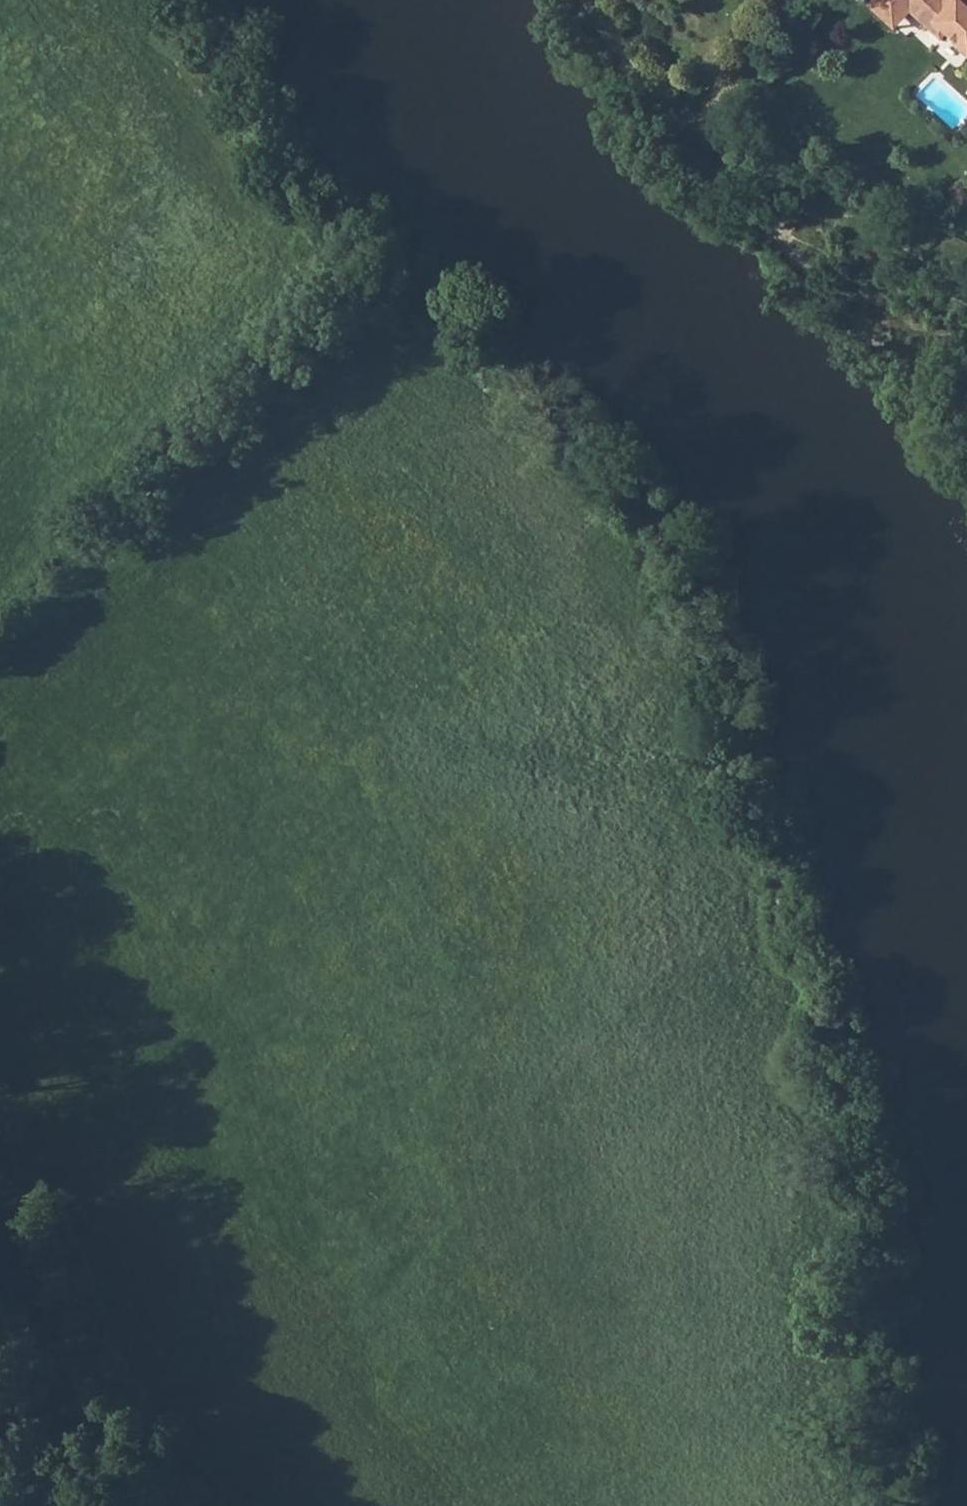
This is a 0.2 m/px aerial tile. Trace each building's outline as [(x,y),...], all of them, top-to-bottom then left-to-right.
[(881,19),(883,15),(898,0),(877,0),(870,8),(881,19)] [(881,19),(894,30),(909,13),(916,6),(909,0),(907,2),(905,0),(898,0),(883,15),(881,19)] [(907,2),(909,0),(916,6),(909,13),(940,41),(947,34),(966,52),(966,8),(958,0),(905,0),(907,2)]
